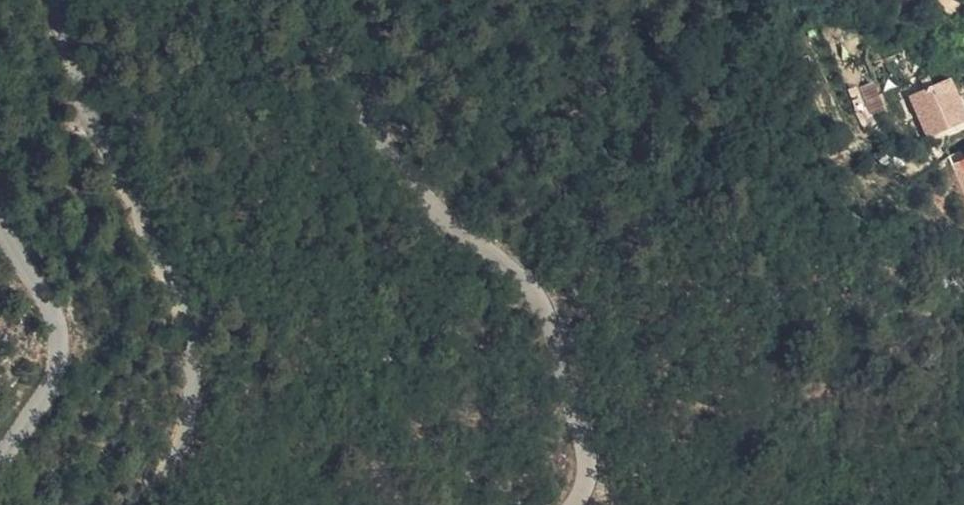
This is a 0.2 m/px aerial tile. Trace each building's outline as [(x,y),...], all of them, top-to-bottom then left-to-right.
[(963,123),(963,106),(951,76),(907,96),(926,140),(963,123)]
